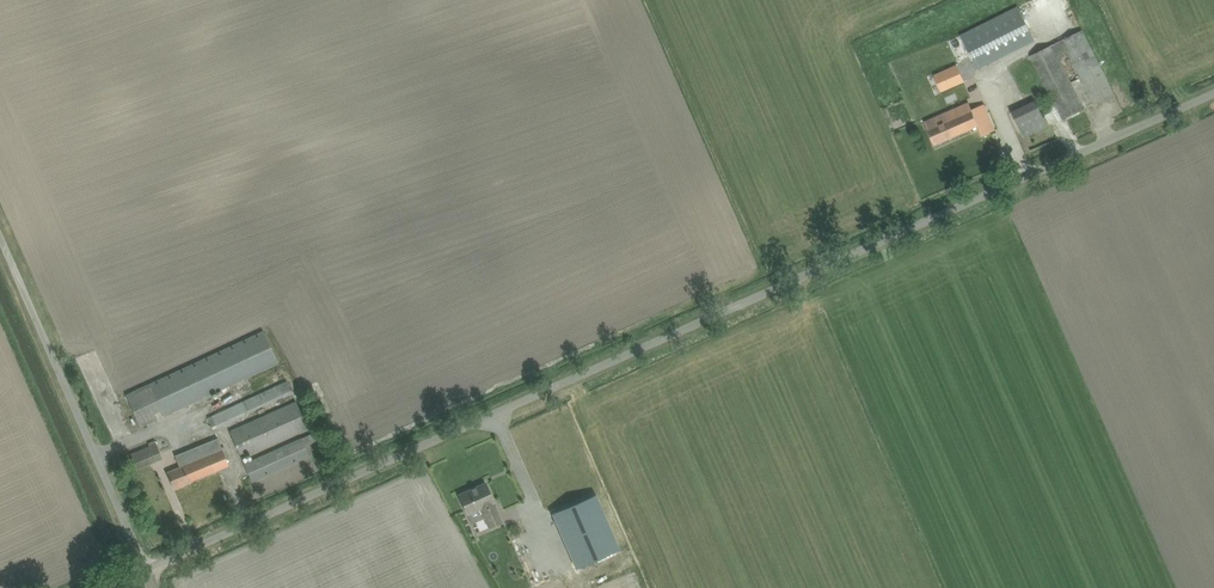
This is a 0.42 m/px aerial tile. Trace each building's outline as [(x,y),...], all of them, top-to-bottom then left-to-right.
[(961,34),(978,69),(1036,41),(1018,5),(961,34)] [(1056,105),(1063,119),(1085,109),(1058,55),(1068,50),(1095,104),(1114,94),(1082,30),(1031,55),(1052,97),(1048,99),(1052,107),(1056,105)] [(944,71),(935,75),(942,91),(951,87),(944,71)] [(1012,112),(1025,137),(1049,126),(1036,100),(1012,112)] [(928,128),(935,144),(978,125),(983,135),(995,129),(984,104),(972,109),(969,103),(938,116),(940,123),(928,128)] [(126,395),(140,426),(156,419),(154,414),(162,410),(164,415),(278,362),(264,331),(126,395)] [(208,417),(213,429),(293,392),(287,380),(208,417)] [(296,401),(230,430),(242,457),(308,427),(296,401)] [(244,463),(252,482),(309,456),(301,438),(244,463)] [(167,472),(174,488),(229,465),(218,439),(174,457),(178,468),(167,472)] [(130,454),(137,469),(162,458),(155,440),(148,443),(150,446),(130,454)] [(472,489),(459,495),(468,514),(480,508),(489,528),(502,522),(493,502),(494,502),(486,483),(472,489)] [(595,494),(552,513),(553,515),(576,568),(615,552),(620,549),(595,494)]
